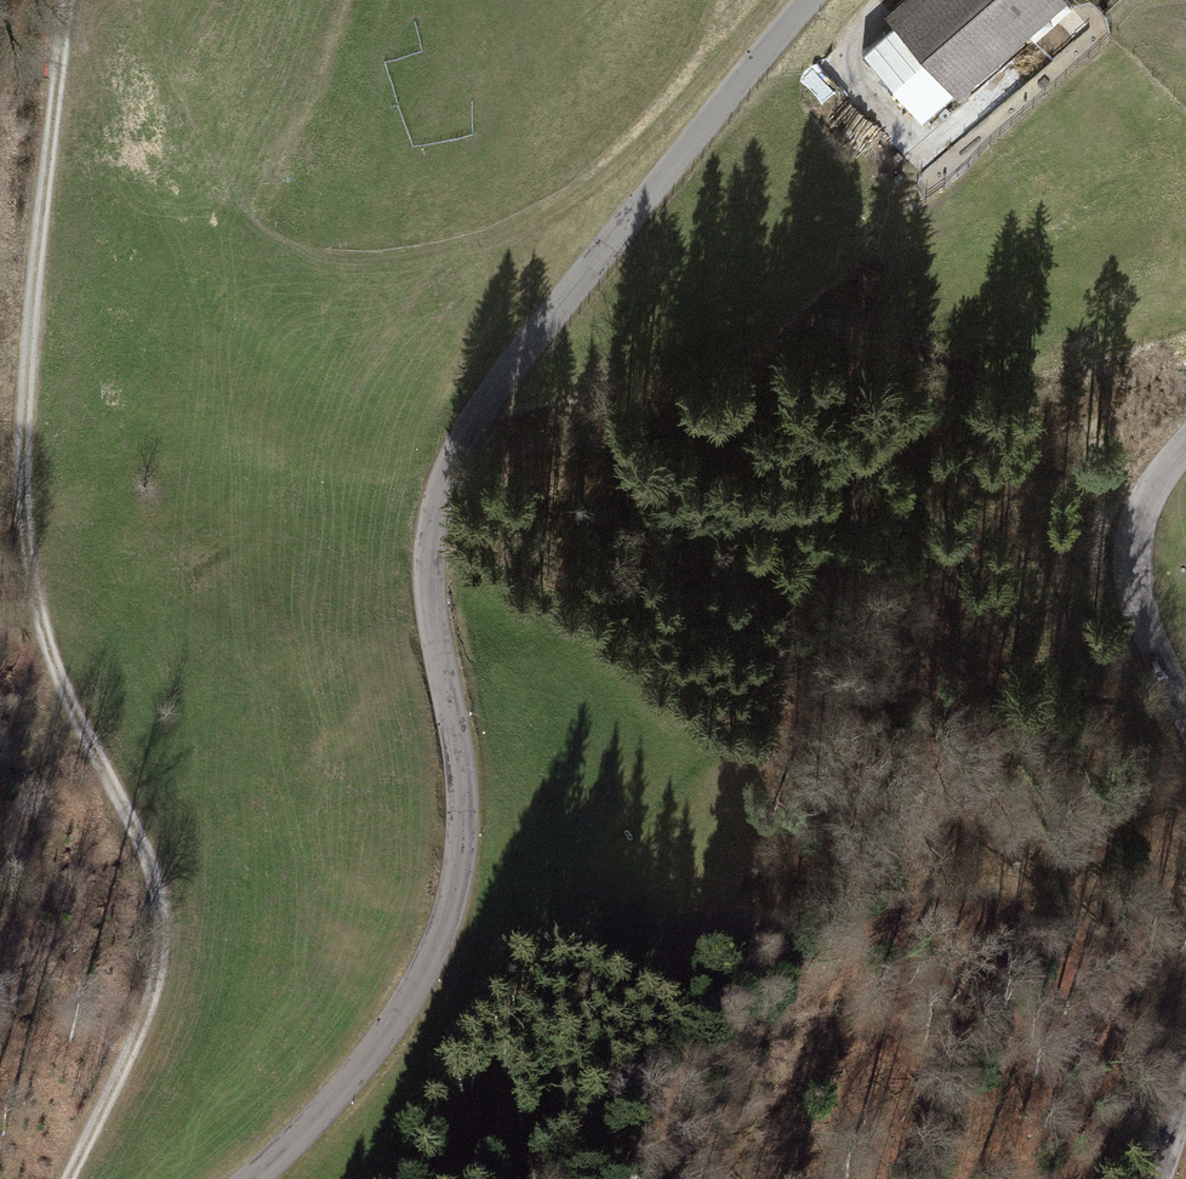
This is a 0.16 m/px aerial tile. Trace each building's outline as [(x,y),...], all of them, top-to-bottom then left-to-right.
[(891,9),(900,20),(868,49),(923,110),(1047,0),(901,0),(891,9)]
